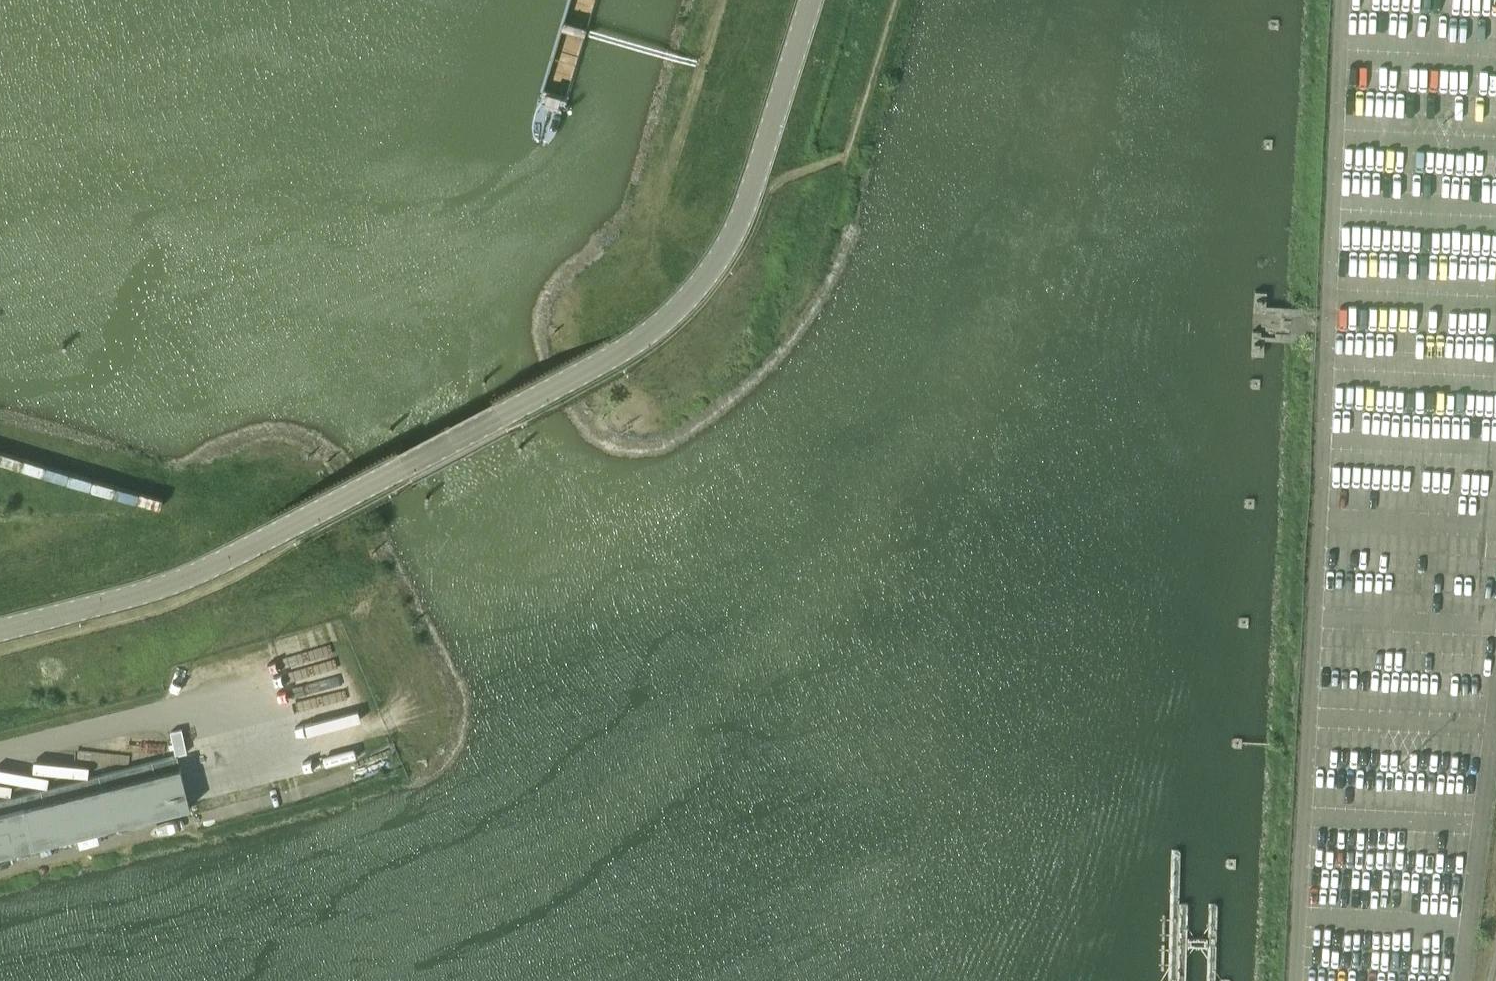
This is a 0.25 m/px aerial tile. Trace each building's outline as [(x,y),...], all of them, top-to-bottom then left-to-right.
[(0,800),(0,856),(190,807),(177,755),(0,800)]
